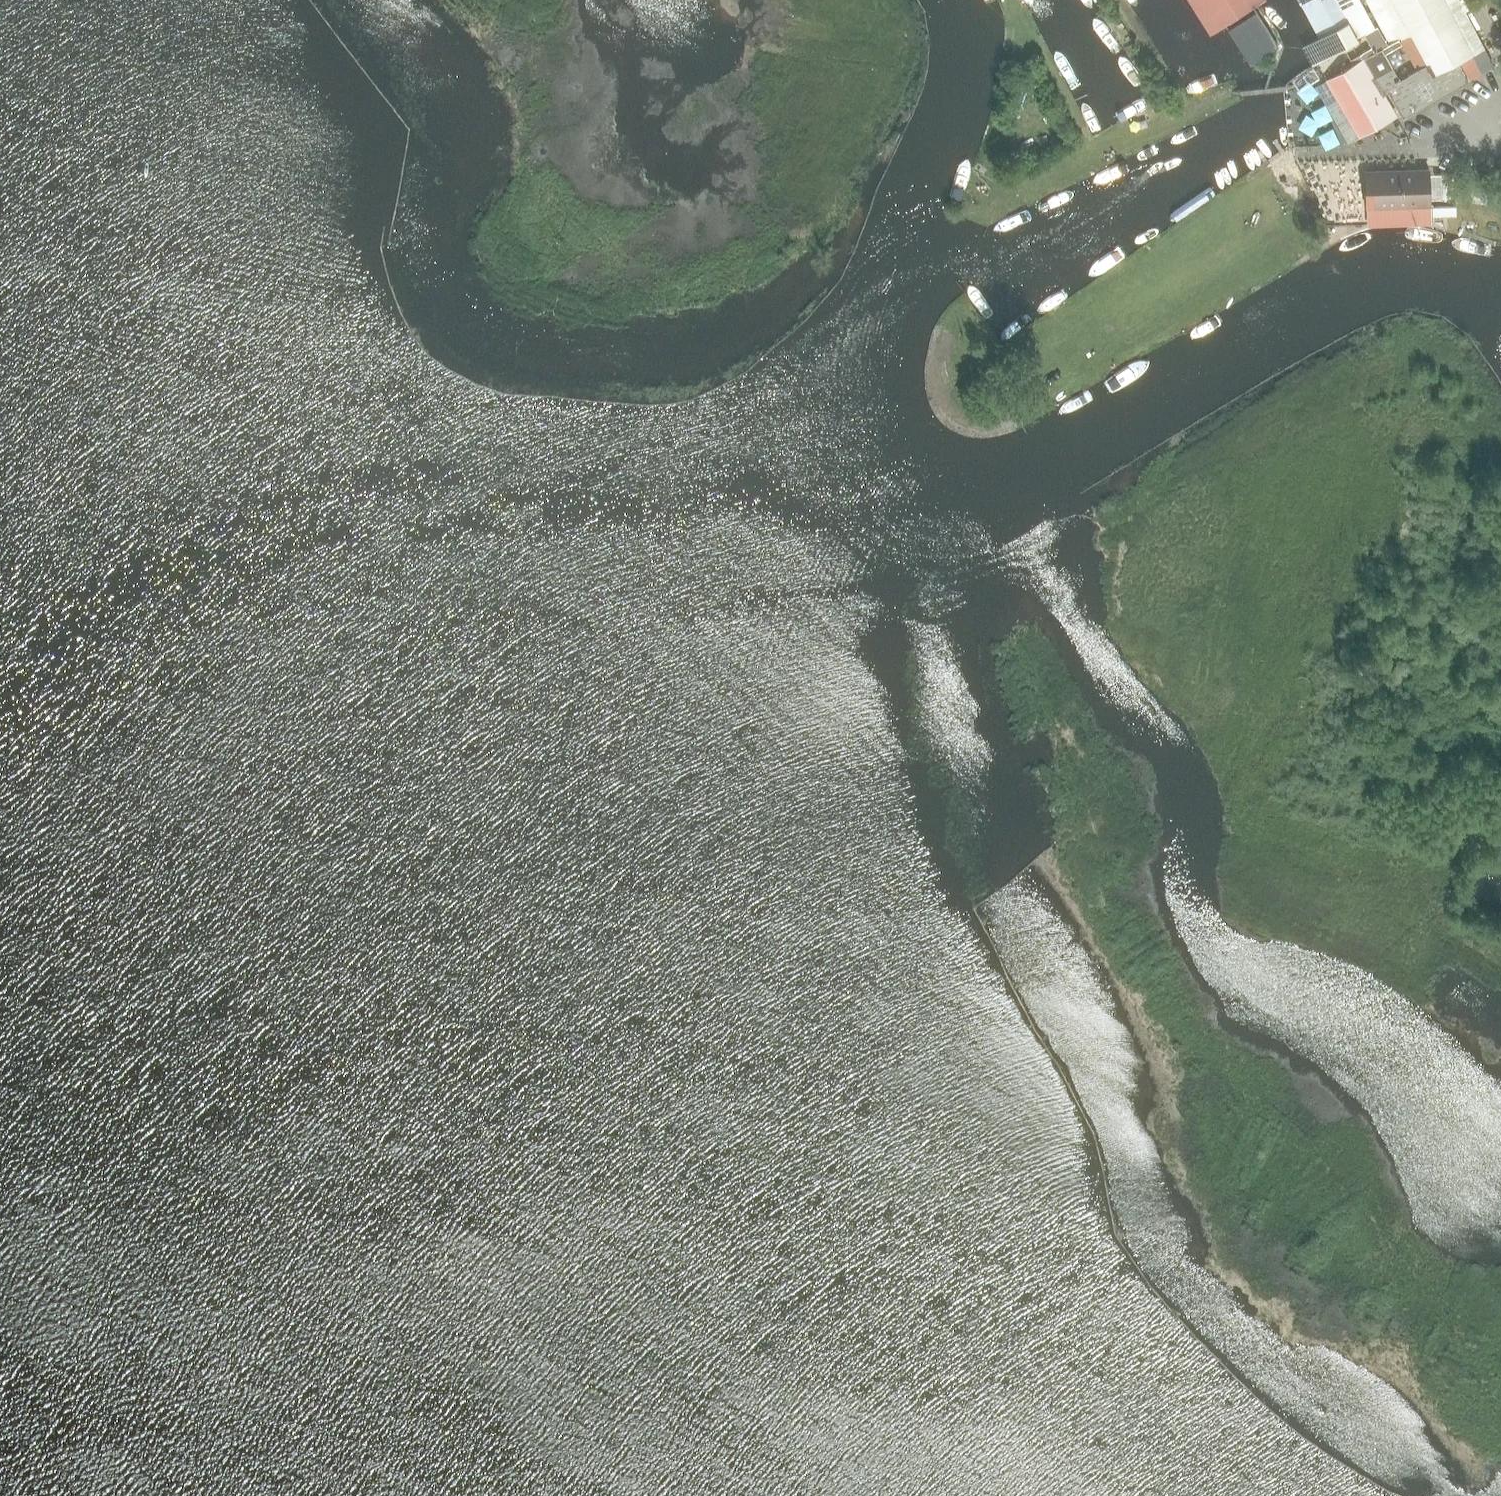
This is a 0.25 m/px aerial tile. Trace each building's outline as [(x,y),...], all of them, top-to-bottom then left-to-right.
[(1484,48),(1484,47),(1468,17),(1465,11),(1460,0),(1367,0),(1374,13),(1389,44),(1388,45),(1377,26),(1363,34),(1370,47),(1358,54),(1363,61),(1327,81),(1354,126),(1376,114),(1381,124),(1394,117),(1383,99),(1385,98),(1390,95),(1403,117),(1418,109),(1415,105),(1460,79),(1462,84),(1468,81),(1458,62),(1462,59),(1471,55),(1481,74),(1494,67),(1484,48)] [(1251,62),(1278,44),(1256,10),(1229,29),(1251,62)] [(1348,22),(1302,47),(1312,65),(1317,63),(1358,40),(1348,22)] [(1401,170),(1374,171),(1375,206),(1402,205),(1430,204),(1429,169),(1428,169),(1428,174),(1414,175),(1414,170),(1401,170)] [(1494,183),(1491,198),(1500,200),(1500,184),(1494,183)]
